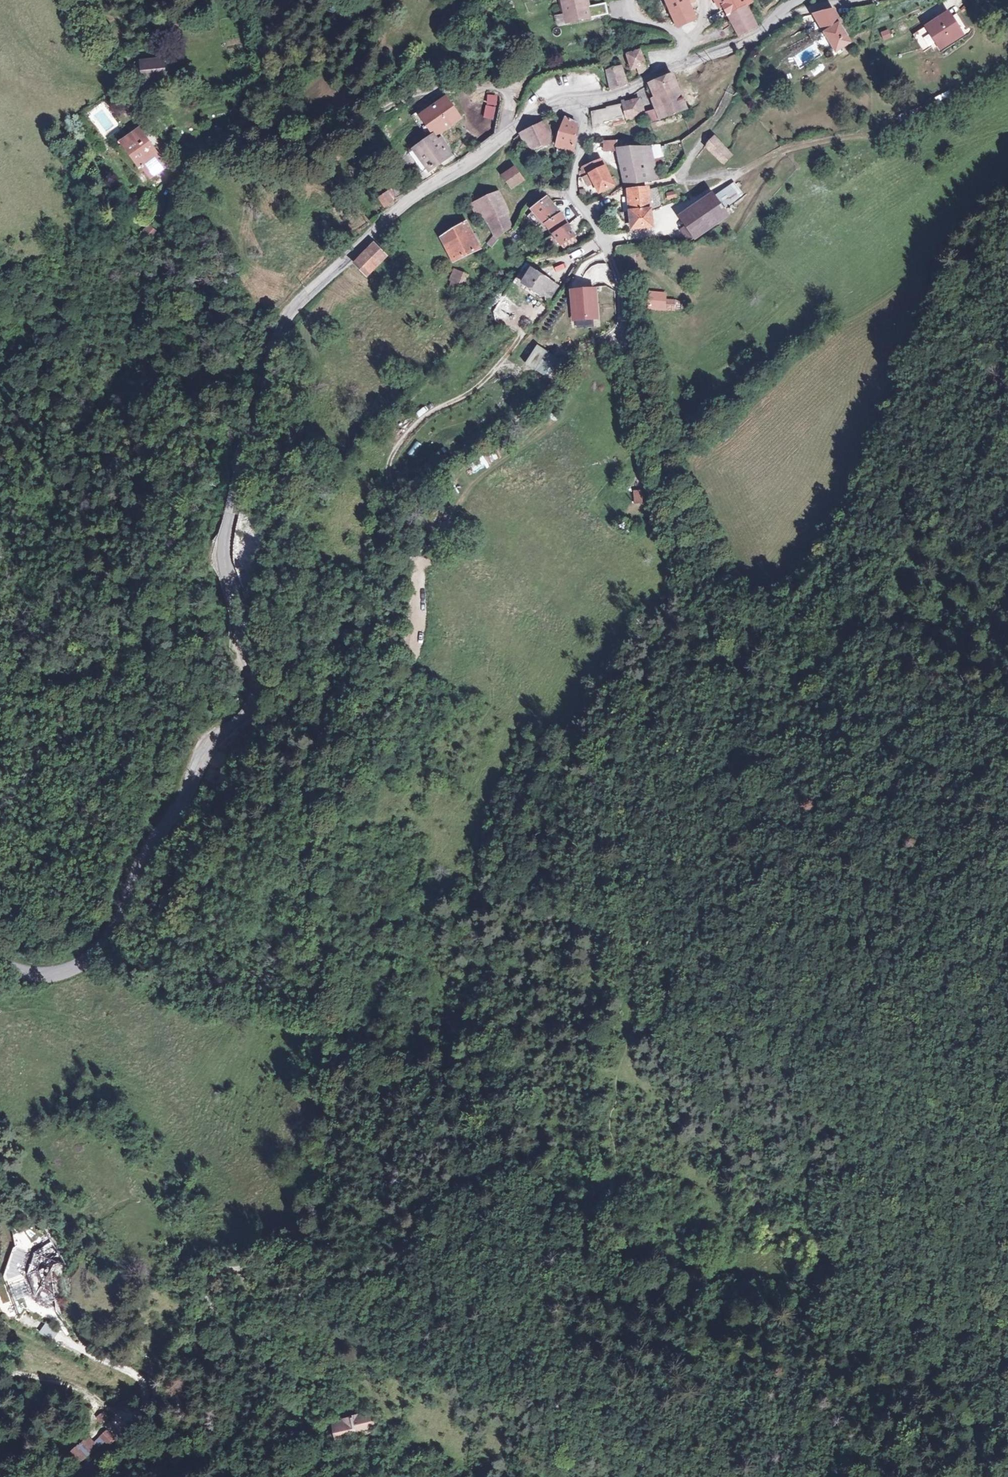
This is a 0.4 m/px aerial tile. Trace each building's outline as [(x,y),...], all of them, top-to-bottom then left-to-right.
[(564,24),(608,12),(606,4),(589,8),(587,0),(562,0),(558,1),(564,24)] [(686,0),(665,0),(663,1),(670,16),(689,7),(686,0)] [(751,0),(709,0),(719,17),(724,14),(739,38),(759,26),(745,4),(752,0),(751,0)] [(852,45),(831,8),(813,18),(834,55),(852,45)] [(966,34),(948,10),(923,28),(941,52),(966,34)] [(887,31),(880,34),(883,41),(890,38),(887,31)] [(638,52),(624,57),(630,75),(645,70),(638,52)] [(170,78),(169,58),(142,60),(144,81),(170,78)] [(618,64),(601,72),(608,88),(625,81),(618,64)] [(683,114),(672,76),(634,87),(638,99),(585,114),(590,130),(657,111),(660,121),(683,114)] [(496,95),(487,96),(488,106),(497,105),(496,95)] [(443,101),(420,116),(431,133),(454,118),(443,101)] [(545,122),(517,135),(527,154),(537,150),(541,159),(549,157),(544,146),(553,147),(574,154),(577,124),(563,116),(556,133),(545,122)] [(173,167),(142,123),(115,142),(146,186),(173,167)] [(429,135),(407,152),(425,176),(453,155),(439,136),(433,141),(429,135)] [(735,154),(712,136),(704,147),(726,165),(735,154)] [(618,140),(604,141),(603,153),(618,153),(622,183),(657,179),(655,159),(663,157),(660,145),(651,148),(618,149),(618,140)] [(614,188),(601,160),(580,168),(579,178),(581,179),(586,188),(591,186),(596,197),(614,188)] [(522,181),(511,166),(499,175),(505,182),(510,190),(522,181)] [(745,194),(735,181),(713,197),(708,191),(673,217),(694,244),(733,215),(727,207),(745,194)] [(499,189),(470,204),(477,217),(484,213),(497,237),(518,226),(503,197),(499,189)] [(384,191),(374,199),(381,208),(391,200),(384,191)] [(675,191),(666,193),(667,200),(677,198),(675,191)] [(650,193),(627,195),(631,237),(656,234),(650,193)] [(532,211),(545,224),(561,213),(549,198),(532,211)] [(573,207),(565,213),(571,222),(579,215),(573,207)] [(569,226),(561,213),(545,224),(554,235),(569,226)] [(436,238),(449,264),(480,249),(467,223),(436,238)] [(150,242),(157,230),(147,225),(140,237),(150,242)] [(578,236),(569,226),(554,235),(563,248),(578,236)] [(491,235),(486,243),(492,247),(497,239),(491,235)] [(386,258),(370,243),(349,265),(365,280),(386,258)] [(468,274),(453,268),(448,280),(463,286),(468,274)] [(558,287),(531,268),(520,285),(547,303),(558,287)] [(571,323),(599,320),(596,289),(569,291),(571,323)] [(661,293),(643,292),(642,311),(682,314),(683,300),(661,298),(661,293)] [(561,360),(544,350),(533,369),(550,379),(561,360)] [(621,361),(618,355),(611,358),(614,365),(621,361)] [(643,487),(631,487),(630,504),(643,504),(643,487)] [(37,1298),(62,1310),(62,1268),(73,1263),(48,1239),(34,1250),(30,1274),(37,1298)] [(369,1408),(325,1422),(333,1447),(377,1433),(369,1408)] [(96,1417),(104,1426),(111,1419),(103,1411),(96,1417)] [(110,1443),(103,1431),(71,1452),(79,1464),(110,1443)]
